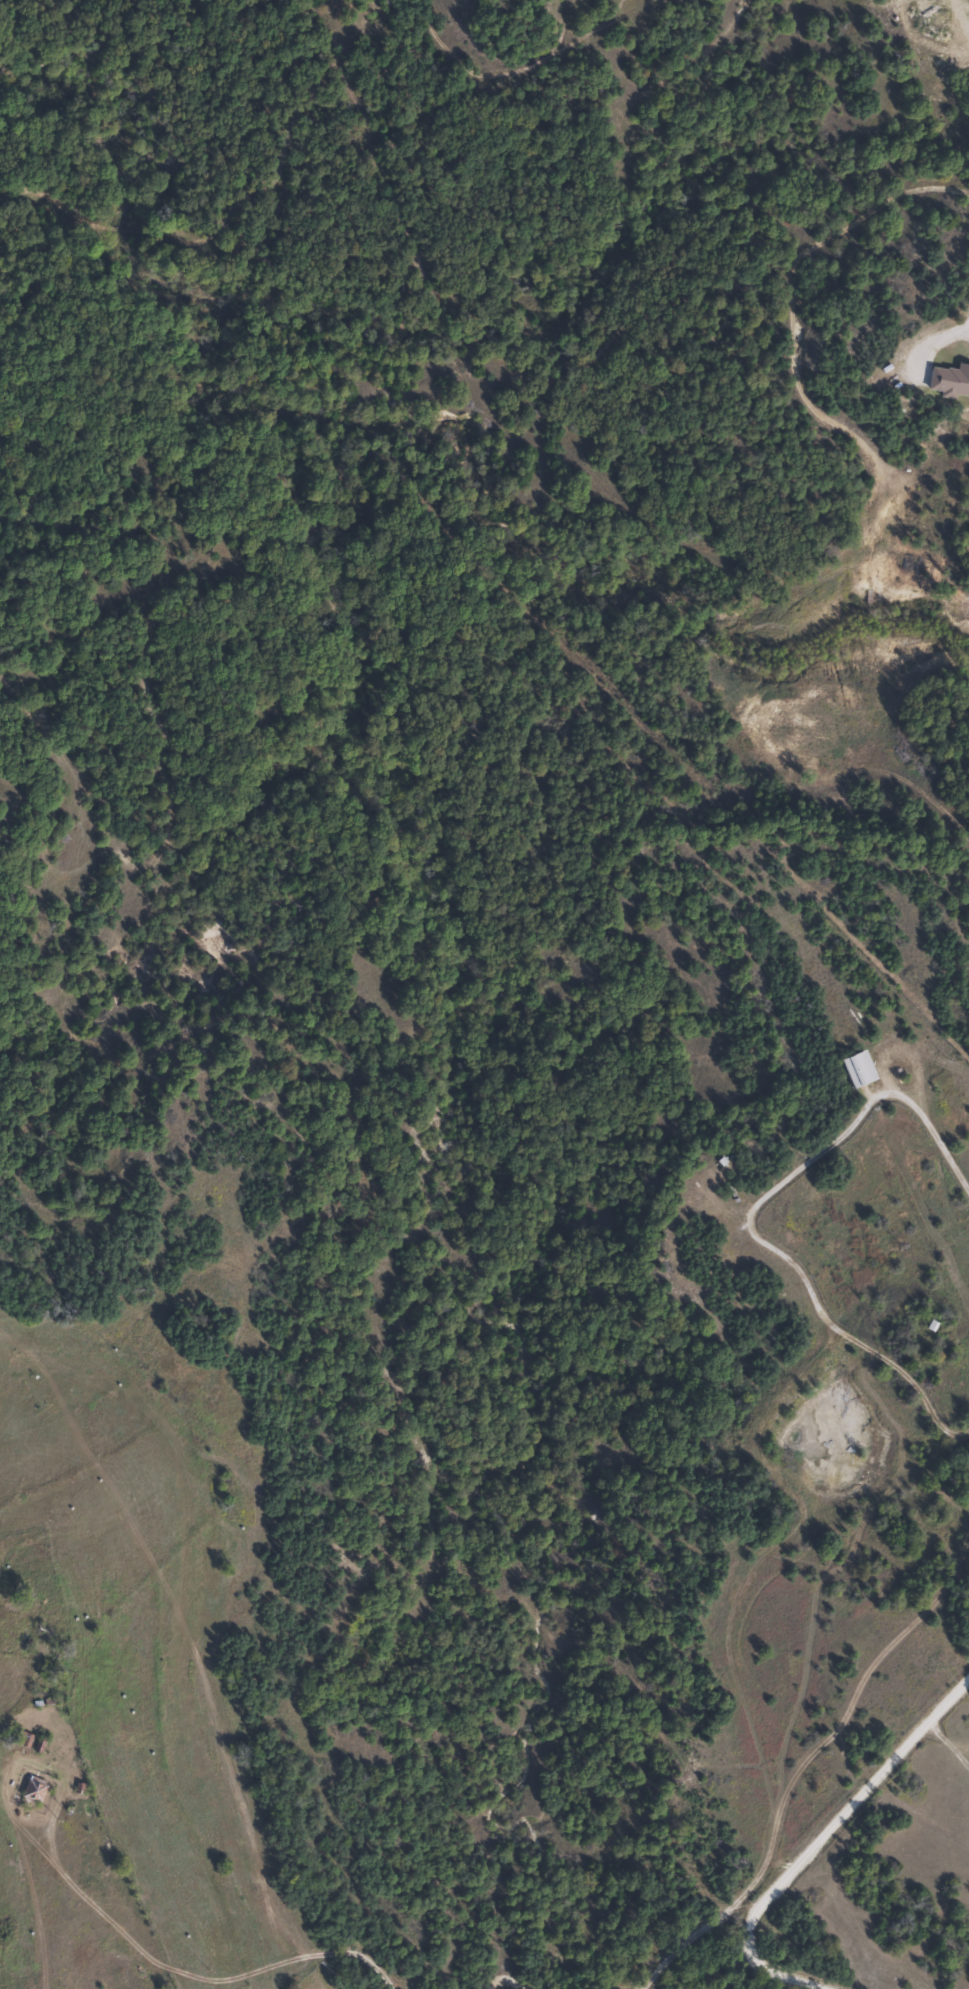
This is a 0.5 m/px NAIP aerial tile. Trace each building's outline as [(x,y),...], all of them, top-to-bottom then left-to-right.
[(841,1060),(855,1088),(877,1077),(863,1049),(841,1060)] [(19,1798),(37,1806),(48,1782),(29,1774),(19,1798)]
